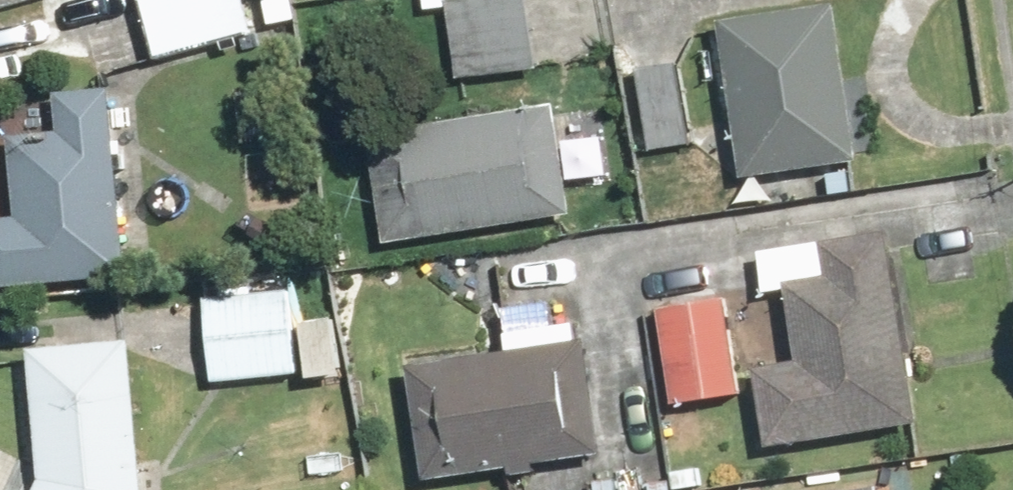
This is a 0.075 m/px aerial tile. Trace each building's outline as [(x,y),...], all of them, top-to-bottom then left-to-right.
[(167,69),(262,44),(251,0),(149,0),(167,69)] [(455,7),(466,81),(543,70),(533,0),(503,0),(455,7)] [(721,25),(753,177),(872,152),(840,0),(838,0),(721,25)] [(120,101),(66,108),(70,141),(16,148),(25,218),(0,222),(0,294),(143,275),(120,101)] [(571,102),(372,127),(387,249),(586,225),(571,102)] [(929,427),(895,235),(833,246),(838,279),(792,287),(807,367),(771,374),(785,452),(929,427)] [(302,283),(205,293),(215,386),(311,376),(302,283)] [(735,297),(666,306),(678,410),(748,401),(735,297)] [(39,349),(53,485),(50,489),(155,489),(140,348),(39,349)] [(603,348),(416,370),(430,489),(616,467),(603,348)] [(663,395),(624,401),(633,467),(672,462),(663,395)]
